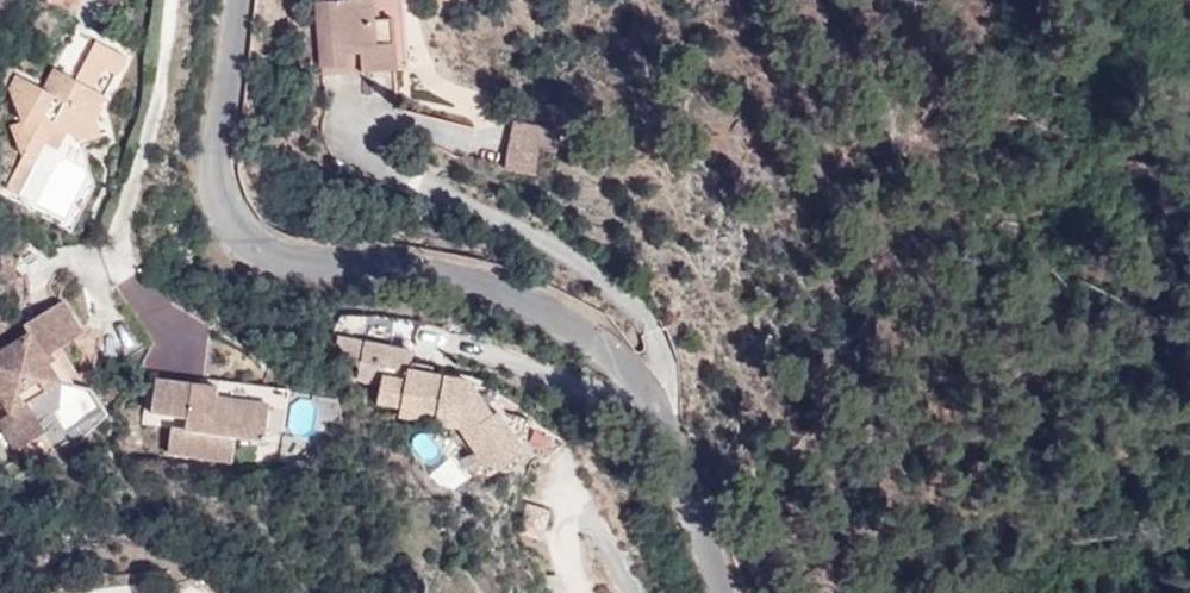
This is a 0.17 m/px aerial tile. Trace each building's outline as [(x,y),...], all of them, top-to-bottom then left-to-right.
[(68,15),(77,0),(44,0),(43,1),(68,15)] [(399,69),(393,0),(348,0),(316,3),(321,68),(335,67),(349,66),(348,54),(361,53),(362,72),(399,69)] [(126,56),(98,40),(78,79),(56,68),(46,88),(19,74),(11,87),(24,121),(13,125),(24,155),(7,189),(19,195),(54,125),(81,138),(101,133),(97,114),(126,56)] [(336,74),(362,72),(361,53),(348,54),(349,66),(335,67),(336,74)] [(513,128),(510,148),(538,152),(555,154),(558,134),(513,128)] [(535,174),(538,152),(510,148),(507,170),(535,174)] [(27,403),(62,382),(47,357),(84,333),(63,300),(26,324),(31,332),(0,352),(0,390),(14,411),(27,403)] [(455,428),(489,477),(522,458),(497,421),(489,423),(466,390),(406,381),(406,356),(344,349),(344,380),(380,384),(377,408),(399,408),(399,420),(455,428)] [(220,385),(158,377),(153,411),(189,415),(188,426),(175,425),(171,450),(235,459),(238,434),(267,438),(272,401),(219,395),(220,385)] [(27,403),(14,411),(0,419),(0,423),(17,451),(45,433),(27,403)]
